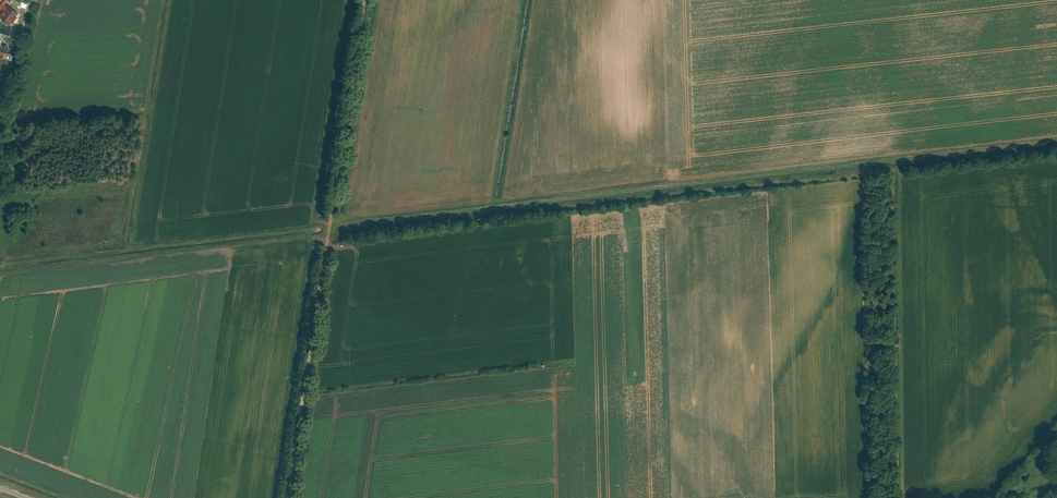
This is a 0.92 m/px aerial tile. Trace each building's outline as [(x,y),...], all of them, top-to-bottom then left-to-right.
[(2,17),(13,24),(22,10),(12,3),(2,17)]
